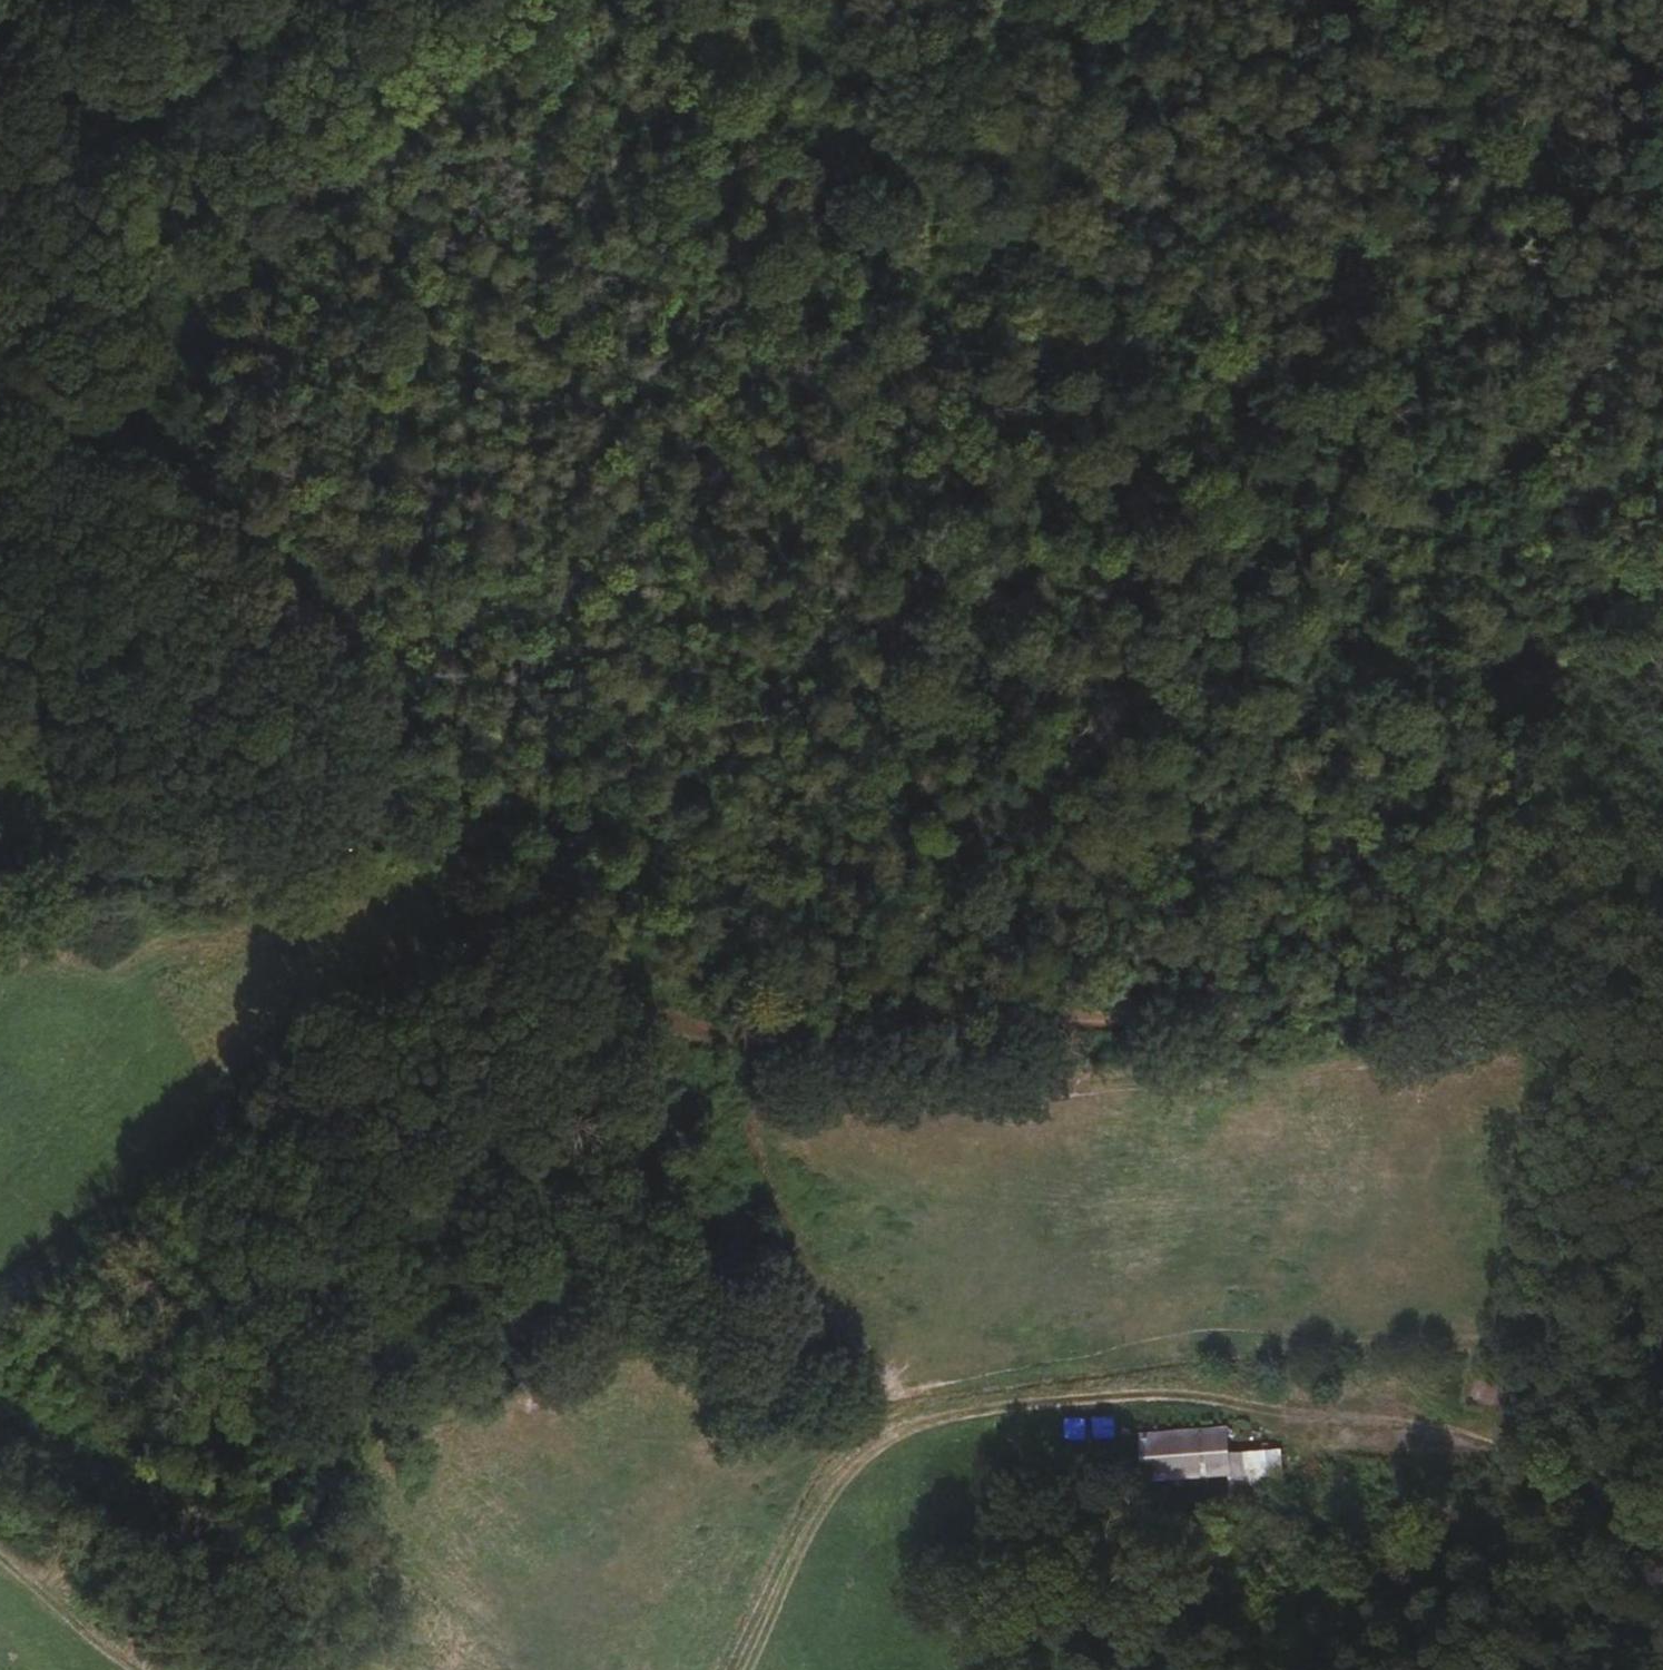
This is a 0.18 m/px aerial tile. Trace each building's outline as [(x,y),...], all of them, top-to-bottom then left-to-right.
[(1139,1446),(1141,1488),(1234,1479),(1233,1457),(1233,1438),(1139,1446)] [(1283,1453),(1233,1457),(1235,1495),(1288,1492),(1283,1453)]
